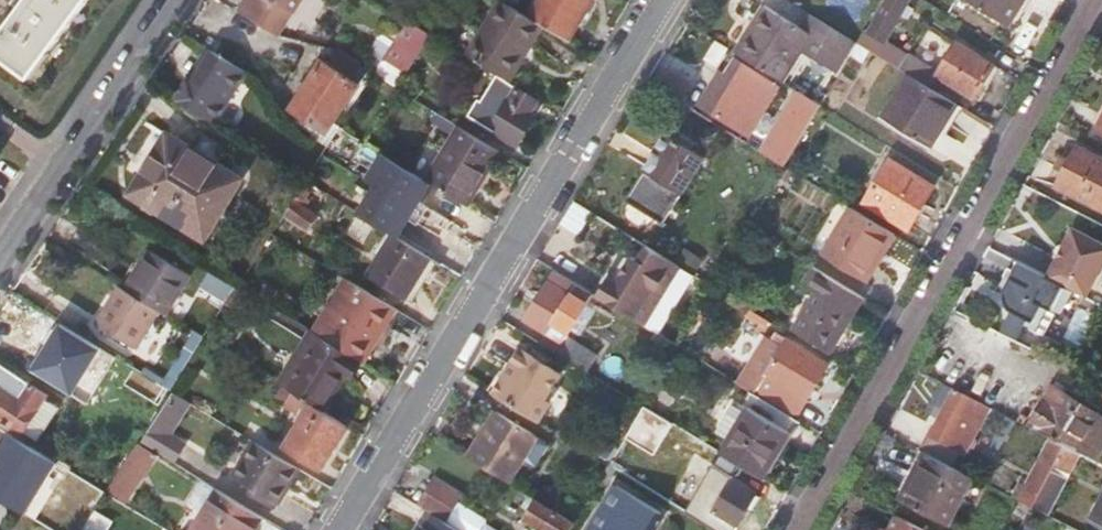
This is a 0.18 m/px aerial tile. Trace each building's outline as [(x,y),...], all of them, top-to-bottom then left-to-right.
[(91,0),(30,0),(29,0),(20,0),(13,8),(19,13),(0,39),(0,57),(33,80),(91,0)] [(243,13),(282,37),(306,0),(251,0),(243,13)] [(568,44),(595,0),(594,0),(544,0),(531,21),(550,32),(568,44)] [(843,18),(858,27),(874,0),(854,0),(843,18)] [(859,44),(909,76),(919,82),(928,68),(887,42),(912,0),(890,0),(870,32),(867,30),(859,44)] [(1027,0),(968,0),(967,2),(1010,28),(1027,0)] [(481,66),(510,84),(532,47),(538,50),(550,32),(531,21),(505,5),(470,60),(481,66)] [(765,8),(738,55),(784,84),(812,38),(849,61),(858,47),(811,18),(803,31),(765,8)] [(411,17),(395,43),(383,36),(375,48),(387,55),(377,70),(400,84),(433,32),(411,17)] [(938,80),(978,103),(996,68),(956,46),(938,80)] [(318,128),(290,172),(308,183),(343,130),(334,124),(359,86),(350,81),(359,66),(337,52),(328,65),(321,62),(290,110),(318,128)] [(190,84),(177,104),(217,128),(249,80),(210,54),(195,77),(199,80),(194,87),(190,84)] [(723,121),(751,73),(737,64),(728,79),(708,112),(723,121)] [(529,116),(536,105),(518,94),(520,90),(510,84),(481,66),(453,111),(518,151),(537,120),(529,116)] [(773,86),(751,73),(723,121),(734,128),(745,109),(743,108),(747,102),(758,109),(773,86)] [(663,74),(654,88),(678,103),(686,89),(663,74)] [(708,112),(728,79),(722,74),(701,107),(708,112)] [(932,90),(919,82),(909,76),(883,119),(931,148),(957,106),(932,90)] [(932,90),(957,106),(967,112),(978,103),(938,80),(932,90)] [(822,107),(812,101),(789,140),(783,138),(771,160),(786,169),(822,107)] [(543,109),(536,105),(529,116),(537,120),(543,109)] [(466,206),(469,208),(502,154),(462,130),(429,183),(433,186),(451,197),(466,206)] [(671,136),(639,185),(669,204),(676,194),(683,198),(708,159),(701,155),(705,149),(681,133),(677,140),(671,136)] [(206,242),(244,183),(171,136),(133,194),(206,242)] [(1077,150),(1069,162),(1061,158),(1055,168),(1064,173),(1056,189),(1101,214),(1101,163),(1077,150)] [(421,205),(433,186),(429,183),(386,157),(370,183),(380,189),(363,216),(393,235),(400,239),(412,220),(421,205)] [(906,230),(932,191),(889,163),(864,202),(906,230)] [(326,201),(329,195),(308,183),(287,218),(310,232),(319,217),(308,210),(311,205),(309,203),(315,194),(326,201)] [(669,204),(639,185),(628,203),(665,226),(683,198),(676,194),(669,204)] [(883,255),(894,236),(842,204),(812,249),(860,279),(876,251),(883,255)] [(436,213),(421,205),(412,220),(426,229),(436,213)] [(1048,281),(1075,295),(1087,301),(1101,271),(1101,246),(1072,232),(1048,281)] [(413,306),(439,262),(400,239),(393,235),(367,276),(413,306)] [(599,300),(646,328),(683,268),(650,249),(642,263),(635,259),(619,285),(611,281),(599,300)] [(866,283),(883,255),(876,251),(860,279),(866,283)] [(128,292),(164,314),(170,318),(194,280),(153,253),(128,292)] [(860,296),(812,267),(802,282),(817,292),(793,331),(827,351),(860,296)] [(1048,281),(1027,271),(1015,294),(1008,291),(1001,304),(1007,311),(1033,324),(1042,307),(1063,317),(1075,295),(1048,281)] [(193,332),(208,341),(229,309),(241,289),(214,272),(204,288),(216,296),(193,332)] [(593,295),(559,274),(529,321),(549,333),(542,344),(590,373),(599,358),(571,340),(568,345),(563,342),(593,295)] [(314,334),(319,336),(363,364),(365,365),(383,335),(377,331),(391,307),(348,280),(314,334)] [(128,292),(123,289),(99,326),(141,352),(164,314),(128,292)] [(241,289),(229,309),(239,315),(251,295),(241,289)] [(261,301),(276,310),(283,299),(269,290),(261,301)] [(377,331),(383,335),(386,338),(402,314),(391,307),(377,331)] [(771,377),(792,342),(779,334),(757,369),(771,377)] [(319,336),(286,389),(293,393),(311,404),(313,405),(323,412),(345,376),(352,381),(363,364),(319,336)] [(758,397),(797,421),(831,365),(792,342),(771,377),(758,397)] [(522,350),(494,395),(526,414),(553,371),(522,350)] [(33,385),(0,363),(0,388),(5,392),(6,389),(23,401),(33,385)] [(33,385),(23,401),(6,389),(5,392),(0,398),(0,417),(26,436),(54,396),(35,383),(33,385)] [(1098,465),(1101,456),(1101,418),(1050,390),(1032,426),(1058,440),(1057,444),(1065,448),(1077,454),(1098,465)] [(191,403),(175,392),(142,444),(166,459),(178,442),(169,437),(191,403)] [(988,410),(953,392),(922,455),(924,456),(951,470),(958,455),(963,458),(988,410)] [(311,404),(293,393),(285,405),(303,416),(311,404)] [(758,397),(754,394),(746,406),(750,409),(721,454),(737,464),(763,480),(799,422),(797,421),(758,397)] [(323,412),(313,405),(287,447),(323,469),(350,428),(323,412)] [(496,412),(469,457),(510,482),(537,437),(496,412)] [(645,445),(660,421),(649,414),(634,438),(645,445)] [(1057,444),(1052,442),(1034,476),(1047,482),(1065,448),(1057,444)] [(290,485),(299,471),(257,444),(235,479),(278,505),(278,504),(290,485)] [(1065,448),(1047,482),(1042,491),(1041,493),(1044,495),(1035,512),(1043,516),(1077,454),(1065,448)] [(924,456),(899,506),(945,529),(946,529),(972,480),(951,470),(924,456)] [(714,529),(737,529),(765,482),(763,480),(737,464),(730,475),(735,479),(715,514),(710,510),(702,522),(714,529)] [(1047,482),(1034,476),(1029,485),(1042,491),(1047,482)] [(51,529),(86,529),(108,495),(81,478),(76,486),(88,494),(75,514),(64,507),(49,529),(51,529)] [(290,485),(278,504),(288,510),(300,492),(290,485)] [(606,506),(643,529),(656,508),(618,485),(606,506)] [(1019,504),(1032,511),(1041,493),(1042,491),(1029,485),(1019,504)] [(264,520),(221,493),(197,529),(258,529),(264,520)] [(408,498),(387,529),(430,529),(438,517),(408,498)] [(541,502),(532,518),(549,529),(548,529),(575,529),(578,525),(541,502)] [(643,529),(606,506),(592,529),(642,529),(643,529)] [(1093,526),(1101,529),(1101,507),(1093,526)] [(897,521),(892,529),(915,529),(897,521)]
